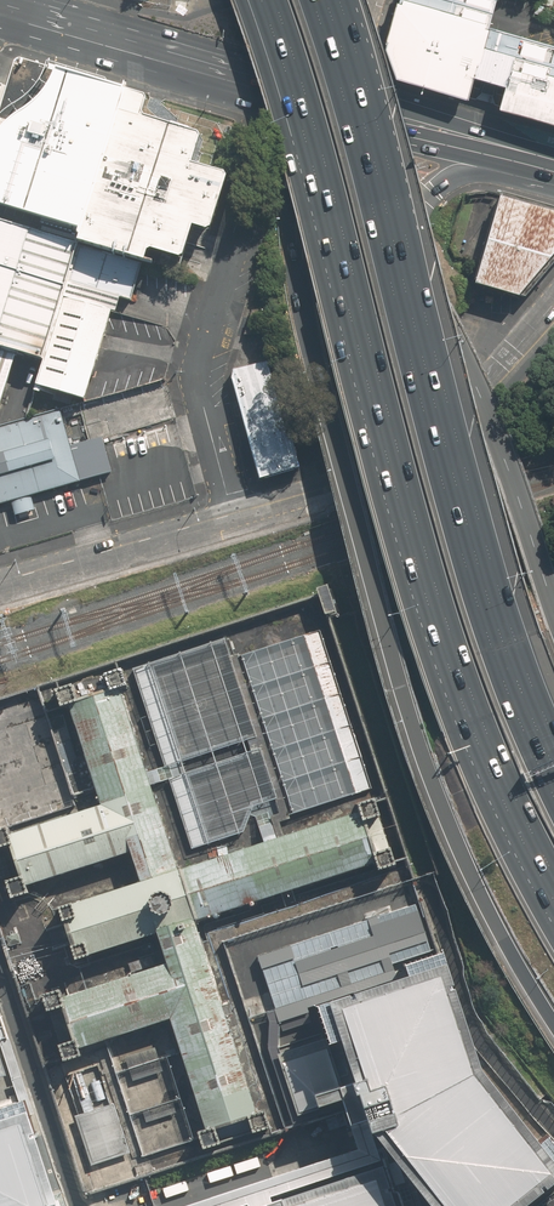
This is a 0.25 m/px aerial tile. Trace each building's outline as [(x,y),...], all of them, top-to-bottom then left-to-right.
[(490,23),(407,0),(404,0),(391,41),(398,69),(471,91),(490,23)] [(494,0),(407,0),(490,23),(497,1),(494,0)] [(553,83),(553,42),(497,26),(486,64),(553,83)] [(509,71),(503,101),(553,116),(553,83),(509,71)] [(80,233),(124,93),(53,78),(50,87),(44,97),(37,107),(29,115),(19,121),(10,128),(0,134),(0,135),(0,206),(80,233)] [(128,93),(124,93),(80,233),(76,244),(144,266),(178,276),(181,268),(182,265),(187,250),(191,236),(193,229),(208,233),(224,174),(196,166),(193,165),(201,138),(199,135),(176,128),(155,122),(140,118),(145,102),(144,98),(128,93)] [(500,199),(482,264),(476,286),(519,299),(553,256),(553,214),(500,199)] [(43,359),(76,244),(0,221),(0,347),(43,359)] [(35,387),(86,402),(111,314),(117,316),(121,300),(133,303),(144,266),(76,244),(43,359),(35,387)] [(252,311),(245,335),(258,333),(266,308),(252,311)] [(0,413),(18,355),(0,349),(0,413)] [(299,468),(267,362),(234,371),(232,380),(260,480),(299,468)] [(112,473),(103,438),(72,446),(61,410),(0,427),(0,504),(112,473)] [(329,583),(317,587),(319,593),(326,614),(331,612),(337,610),(329,583)] [(362,784),(314,635),(248,656),(296,805),(362,784)] [(149,664),(182,761),(258,736),(225,638),(149,664)] [(258,1113),(196,922),(378,865),(379,869),(397,864),(392,847),(374,853),(364,819),(382,813),(376,796),(359,802),(362,811),(177,867),(122,687),(129,684),(123,668),(105,673),(111,690),(79,700),(74,683),(61,687),(56,689),(62,705),(68,704),(96,785),(102,804),(12,833),(9,826),(0,829),(0,847),(11,844),(21,876),(7,880),(12,897),(30,891),(28,885),(132,852),(141,881),(75,901),(60,906),(64,920),(72,944),(77,958),(92,954),(159,932),(169,962),(64,996),(61,988),(44,993),(49,1010),(63,1005),(74,1039),(60,1043),(66,1060),(83,1054),(81,1047),(172,1018),(207,1128),(199,1131),(205,1147),(222,1142),(217,1125),(249,1115),(255,1132),(273,1126),(267,1110),(258,1113)] [(187,773),(209,843),(244,832),(253,805),(276,798),(260,750),(187,773)] [(7,936),(10,946),(23,941),(19,932),(7,936)] [(375,1129),(436,1205),(525,1205),(553,1183),(553,1140),(549,1134),(541,1141),(484,1067),(449,963),(445,950),(438,952),(407,962),(411,975),(319,1004),(332,1045),(346,1040),(359,1080),(368,1108),(375,1129)] [(297,1112),(345,1097),(344,1091),(342,1086),(327,1039),(278,1054),(297,1112)] [(0,1047),(0,1075),(2,1075),(9,1074),(0,1047)] [(163,1071),(160,1062),(132,1071),(135,1080),(163,1071)] [(129,1151),(113,1102),(94,1108),(81,1068),(72,1071),(85,1109),(76,1112),(92,1163),(129,1151)] [(26,1096),(0,1104),(0,1205),(61,1205),(26,1096)] [(175,1113),(172,1104),(144,1113),(147,1122),(175,1113)] [(384,1164),(273,1200),(261,1204),(255,1205),(398,1205),(384,1164)]
